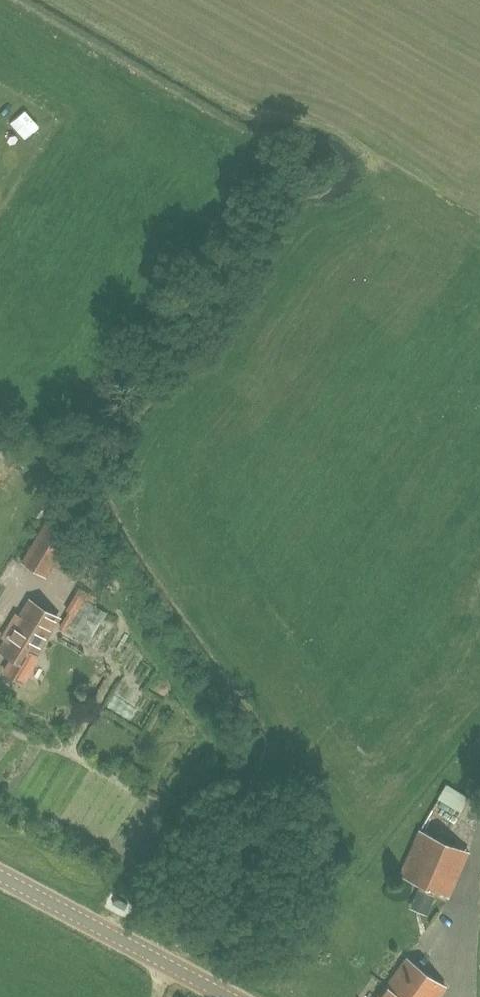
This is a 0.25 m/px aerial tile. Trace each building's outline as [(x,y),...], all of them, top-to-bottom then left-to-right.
[(49,522),(25,563),(45,575),(70,534),(49,522)] [(92,642),(103,608),(94,605),(98,594),(78,587),(63,632),(92,642)] [(31,601),(26,608),(1,651),(13,658),(11,662),(12,666),(18,669),(22,668),(24,665),(28,668),(58,618),(31,601)] [(445,783),(438,798),(463,809),(470,794),(445,783)] [(434,799),(424,829),(450,838),(460,808),(434,799)] [(449,897),(469,852),(421,831),(401,876),(449,897)] [(418,890),(412,903),(429,910),(435,897),(418,890)] [(406,958),(378,996),(438,996),(445,987),(406,958)]
